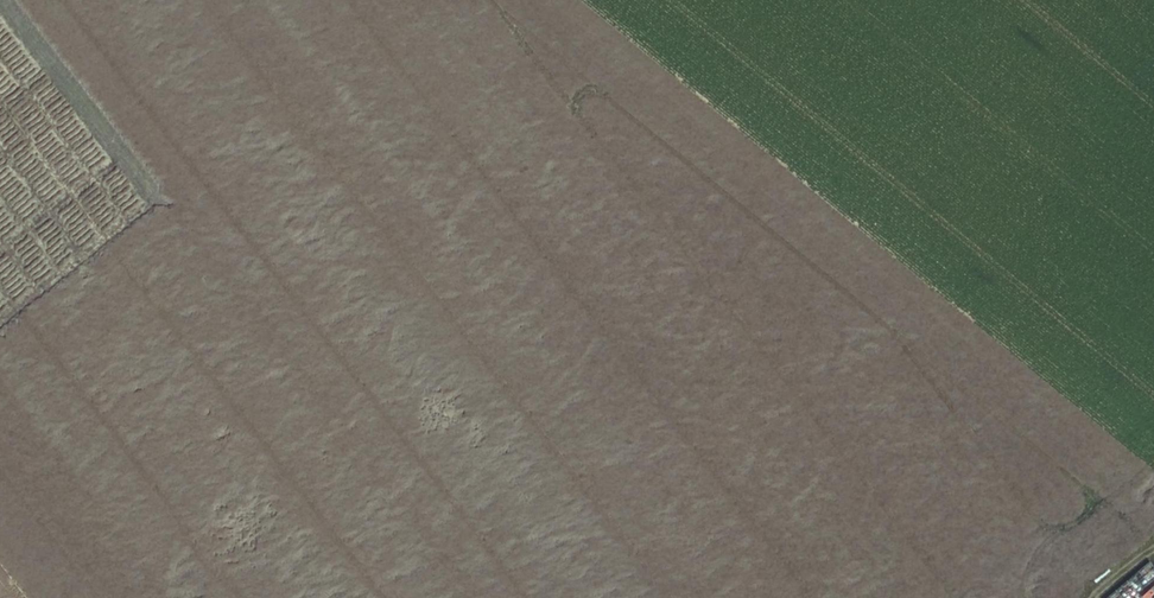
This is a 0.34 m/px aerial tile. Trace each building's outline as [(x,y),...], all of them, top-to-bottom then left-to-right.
[(1153,585),(1153,582),(1139,562),(1098,597),(1139,597),(1153,585)]
